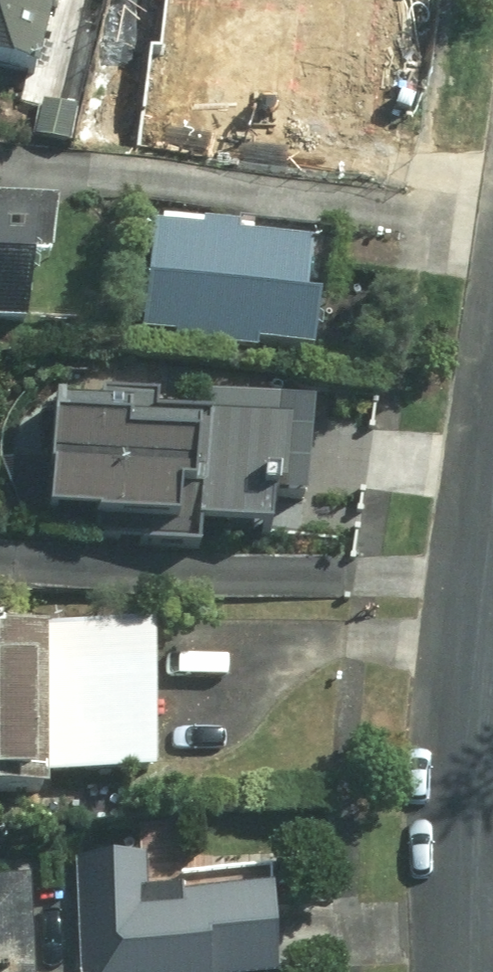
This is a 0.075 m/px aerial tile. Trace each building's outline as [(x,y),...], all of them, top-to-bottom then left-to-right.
[(36,86),(56,0),(0,0),(0,77),(36,86)] [(182,109),(321,126),(336,0),(195,0),(182,109)] [(0,207),(0,339),(24,340),(31,208),(0,207)] [(308,307),(314,244),(154,229),(143,347),(315,362),(319,308),(308,307)] [(55,402),(54,415),(49,525),(269,536),(270,502),(282,502),(285,426),(156,420),(157,398),(103,396),(103,405),(55,402)] [(155,778),(152,627),(44,628),(46,780),(155,778)] [(33,670),(0,669),(0,787),(30,787),(33,670)] [(82,971),(269,971),(273,893),(144,886),(145,865),(87,862),(82,971)] [(37,892),(0,892),(0,971),(36,971),(37,892)]
